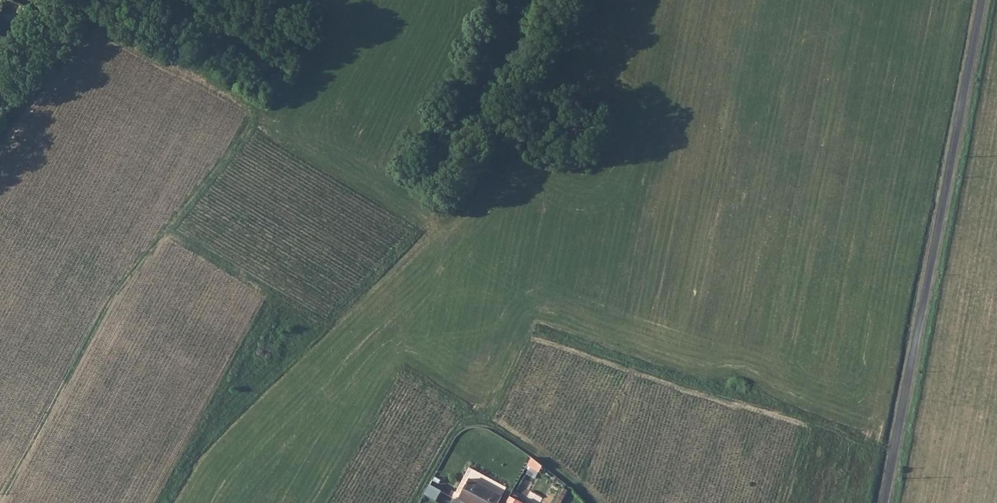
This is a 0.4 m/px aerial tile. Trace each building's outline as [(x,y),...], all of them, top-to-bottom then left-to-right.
[(539,472),(543,466),(532,458),(528,466),(539,472)] [(470,478),(459,498),(468,502),(499,502),(502,496),(470,478)] [(494,482),(492,488),(505,493),(507,487),(494,482)] [(430,485),(424,494),(436,501),(442,492),(430,485)] [(557,502),(561,502),(568,490),(565,489),(557,502)]
